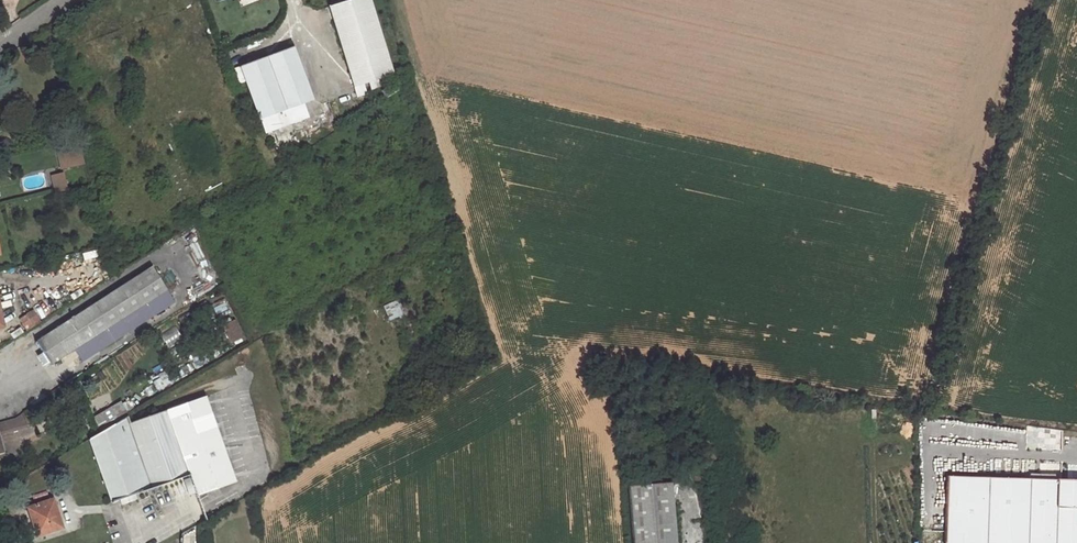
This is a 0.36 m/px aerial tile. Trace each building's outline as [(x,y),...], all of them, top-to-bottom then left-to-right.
[(371,0),(354,0),(330,8),(358,96),(369,92),(366,82),(371,80),(373,88),(382,85),(380,78),(390,75),(391,78),(395,76),(371,0)] [(314,99),(294,47),(243,67),(248,81),(268,133),(310,116),(306,102),(314,99)] [(239,84),(248,81),(243,67),(233,71),(239,84)] [(398,89),(394,82),(380,91),(384,98),(398,89)] [(328,103),(321,105),(326,118),(333,116),(328,103)] [(59,149),(64,170),(85,165),(80,144),(59,149)] [(49,174),(51,190),(63,188),(61,173),(49,174)] [(168,290),(153,267),(39,341),(54,364),(75,350),(168,290)] [(168,290),(75,350),(83,361),(175,302),(168,290)] [(35,313),(40,322),(63,308),(54,294),(32,308),(35,313)] [(40,322),(35,313),(21,322),(26,331),(40,322)] [(224,342),(239,339),(235,321),(220,324),(224,342)] [(206,397),(130,423),(128,416),(90,439),(112,502),(190,474),(197,494),(236,481),(229,460),(206,397)] [(0,425),(0,435),(26,428),(23,416),(20,420),(0,425)] [(1057,479),(1029,478),(948,475),(946,542),(1076,542),(1076,479),(1057,479)] [(632,542),(675,542),(670,485),(628,488),(632,542)] [(63,527),(54,500),(28,508),(37,536),(63,527)] [(195,532),(178,532),(179,542),(195,542),(195,532)]
